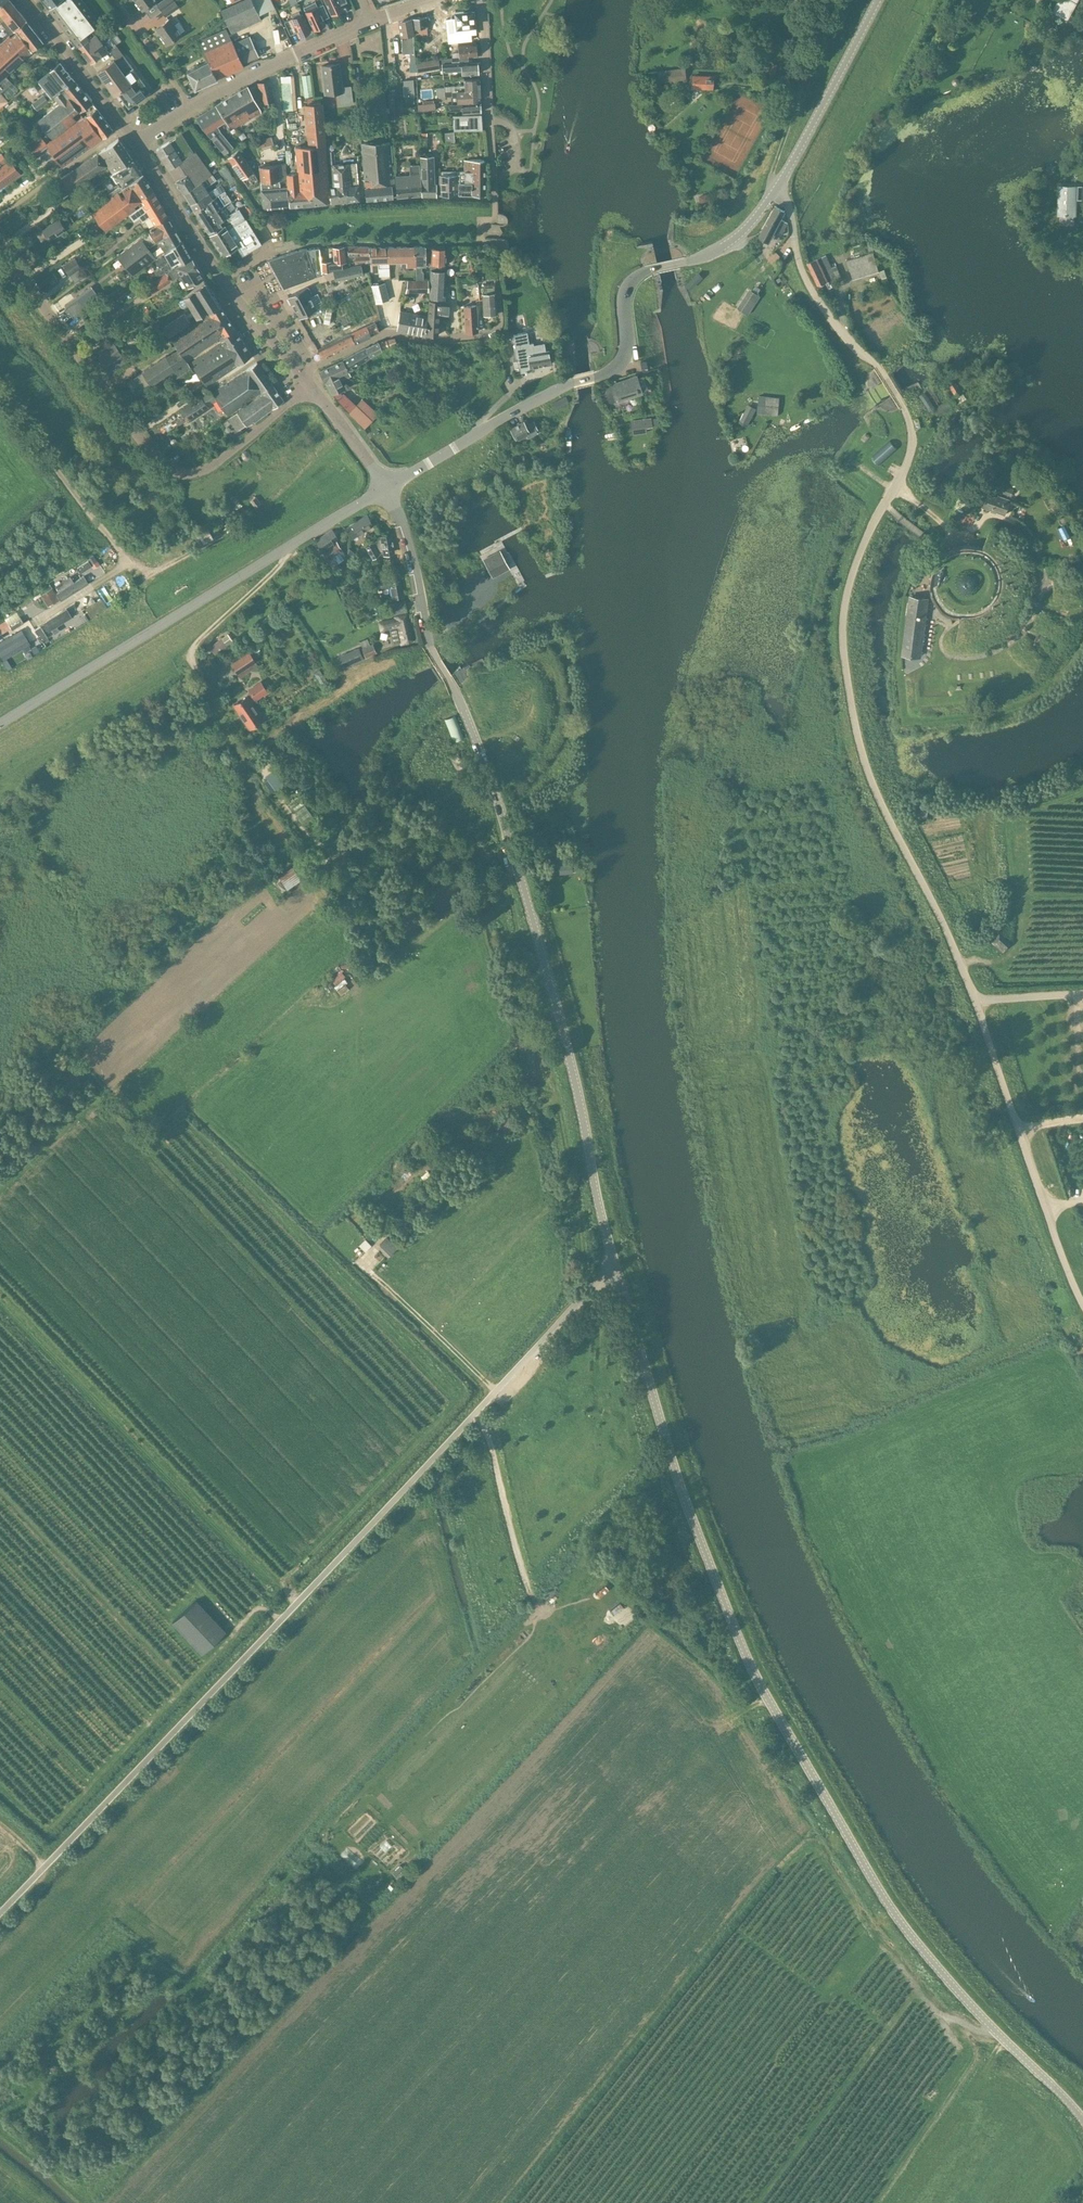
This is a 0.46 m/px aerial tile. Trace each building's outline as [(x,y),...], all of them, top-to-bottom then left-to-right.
[(17,8),(10,0),(4,0),(0,3),(0,22),(4,19),(17,8)] [(48,9),(60,24),(70,16),(68,14),(83,2),(82,0),(59,0),(49,8),(48,9)] [(142,10),(156,0),(135,0),(142,10)] [(157,4),(161,10),(175,1),(174,0),(164,0),(157,4)] [(231,33),(262,19),(253,0),(241,0),(221,9),(231,33)] [(331,14),(344,8),(341,3),(347,0),(325,0),(331,14)] [(1076,0),(1063,0),(1059,6),(1056,5),(1053,10),(1066,18),(1076,0)] [(175,1),(161,10),(165,16),(179,6),(175,1)] [(305,11),(314,30),(326,24),(324,18),(329,15),(324,3),(317,6),(315,2),(316,2),(316,1),(304,7),(306,11),(305,11)] [(70,16),(60,24),(68,34),(79,48),(96,35),(95,34),(104,28),(99,22),(83,2),(68,14),(70,16)] [(13,30),(26,19),(17,8),(4,19),(0,22),(9,33),(13,30)] [(454,32),(447,33),(448,42),(471,40),(471,34),(476,34),(474,17),(473,10),(463,11),(462,9),(455,10),(456,18),(452,19),(454,32)] [(296,31),(299,36),(311,31),(303,12),(300,14),(299,12),(299,11),(292,15),(293,17),(284,21),(290,34),(296,31)] [(411,18),(402,21),(398,22),(400,37),(401,37),(402,53),(410,53),(414,52),(413,35),(425,34),(426,35),(428,35),(426,16),(411,17),(411,18)] [(26,19),(13,30),(16,33),(9,38),(8,36),(0,43),(0,93),(1,92),(3,90),(4,93),(10,87),(9,85),(12,82),(5,75),(33,51),(32,50),(42,41),(26,19)] [(167,44),(180,34),(169,19),(156,28),(167,44)] [(110,37),(116,44),(121,40),(115,33),(110,37)] [(96,35),(79,48),(91,63),(109,50),(116,44),(110,37),(102,42),(96,35)] [(207,60),(187,71),(191,81),(188,84),(190,88),(194,88),(194,89),(195,89),(216,79),(244,67),(243,64),(259,56),(250,35),(233,42),(232,39),(231,40),(204,52),(208,60),(207,60)] [(452,58),(442,59),(442,64),(460,62),(459,57),(468,56),(468,55),(476,55),(476,52),(478,50),(478,45),(476,44),(475,41),(458,43),(459,53),(452,53),(452,58)] [(122,53),(116,45),(109,50),(115,58),(122,53)] [(123,74),(132,67),(124,56),(115,62),(123,74)] [(416,64),(418,72),(440,68),(439,59),(416,62),(416,64)] [(150,92),(141,80),(132,67),(123,74),(115,62),(113,60),(97,72),(112,91),(112,90),(115,94),(117,93),(119,96),(128,109),(150,92)] [(460,62),(442,64),(442,71),(461,70),(462,74),(478,72),(480,71),(479,68),(478,67),(478,61),(465,61),(460,62)] [(42,93),(43,94),(48,100),(54,96),(74,80),(60,62),(39,79),(47,89),(42,93)] [(340,105),(353,103),(351,86),(342,87),(339,63),(322,65),(322,69),(320,69),(321,76),(323,76),(325,93),(338,92),(340,105)] [(418,72),(416,64),(415,64),(410,64),(409,64),(410,72),(418,72)] [(311,74),(303,74),(304,96),(313,96),(311,74)] [(714,75),(692,74),(692,89),(713,90),(714,75)] [(282,75),(283,110),(296,109),(295,75),(282,75)] [(445,85),(445,91),(480,89),(480,78),(464,79),(465,85),(445,85)] [(264,104),(274,101),(269,79),(257,82),(260,92),(264,104)] [(413,79),(403,80),(404,96),(406,96),(414,96),(413,79)] [(52,138),(67,126),(56,113),(83,91),(74,80),(54,96),(59,103),(38,120),(52,138)] [(236,92),(215,105),(230,129),(230,130),(260,112),(260,109),(247,86),(236,92)] [(480,89),(445,91),(445,96),(453,95),(453,101),(457,101),(457,103),(469,102),(469,100),(481,100),(480,89)] [(75,120),(74,118),(73,117),(79,113),(92,103),(83,91),(56,113),(67,126),(75,120)] [(385,91),(370,92),(373,118),(387,117),(385,91)] [(397,91),(388,91),(390,114),(399,114),(397,91)] [(9,101),(1,92),(0,93),(0,109),(9,101)] [(37,109),(48,100),(43,94),(34,102),(32,103),(37,109)] [(414,96),(406,96),(406,105),(414,104),(414,96)] [(322,102),(321,102),(307,103),(304,103),(308,145),(325,144),(322,102)] [(436,109),(435,102),(417,104),(418,111),(436,109)] [(462,109),(463,110),(463,112),(481,110),(480,102),(457,103),(446,104),(446,109),(462,109)] [(231,135),(228,131),(230,129),(215,105),(197,117),(198,121),(225,153),(233,145),(228,138),(231,135)] [(74,118),(75,120),(77,121),(46,143),(62,166),(112,130),(96,108),(83,118),(79,113),(73,117),(74,118)] [(453,129),(482,128),(480,113),(452,114),(453,129)] [(454,131),(444,132),(445,142),(455,142),(454,131)] [(169,168),(194,152),(181,133),(156,149),(169,168)] [(262,148),(273,144),(271,137),(259,140),(262,148)] [(419,148),(427,148),(427,137),(419,137),(419,148)] [(108,164),(113,173),(132,159),(118,138),(56,181),(65,194),(108,164)] [(391,186),(393,185),(390,142),(362,144),(366,198),(392,196),(391,186)] [(289,193),(290,206),(315,204),(314,188),(329,187),(325,144),(308,145),(296,146),(298,172),(287,173),(288,187),(289,193)] [(357,184),(355,163),(335,164),(334,150),(334,145),(326,145),(327,151),(328,165),(331,202),(348,200),(347,185),(357,184)] [(248,187),(258,180),(254,173),(238,150),(228,157),(248,187)] [(169,169),(176,179),(183,192),(194,185),(194,186),(198,183),(199,184),(202,182),(201,181),(212,174),(196,151),(169,169)] [(421,194),(435,195),(435,184),(434,184),(433,156),(420,156),(421,194)] [(108,194),(111,198),(126,187),(125,185),(141,172),(132,159),(113,173),(121,186),(119,187),(118,186),(108,194)] [(471,194),(484,194),(484,160),(464,159),(465,169),(460,170),(460,182),(471,182),(471,194)] [(3,184),(19,173),(10,161),(0,168),(0,180),(3,184)] [(278,188),(279,207),(290,206),(289,193),(288,187),(281,188),(281,182),(287,181),(286,163),(277,164),(279,180),(280,187),(278,188)] [(280,187),(279,180),(277,164),(259,166),(261,182),(262,189),(261,189),(263,205),(266,208),(279,207),(278,188),(280,187)] [(397,196),(421,194),(419,174),(420,174),(419,164),(409,165),(410,174),(395,175),(397,196)] [(456,170),(457,174),(457,183),(458,183),(458,194),(471,194),(471,182),(460,182),(460,170),(456,170)] [(126,187),(111,198),(92,212),(106,231),(136,209),(134,206),(142,201),(141,200),(153,190),(143,174),(126,187)] [(216,179),(212,174),(201,181),(202,182),(199,184),(198,183),(194,186),(194,185),(183,192),(191,204),(208,193),(208,192),(205,187),(216,179)] [(457,194),(457,183),(457,174),(440,174),(440,195),(457,194)] [(357,184),(347,185),(348,200),(359,199),(358,184),(357,184)] [(1074,215),(1076,186),(1060,184),(1058,214),(1074,215)] [(208,193),(191,204),(195,211),(225,192),(224,191),(220,193),(216,187),(208,192),(208,193)] [(329,187),(314,188),(315,204),(330,202),(329,187)] [(155,225),(168,216),(153,190),(141,200),(142,201),(144,205),(129,215),(133,222),(139,218),(141,220),(142,219),(143,221),(149,218),(154,225),(154,224),(155,225)] [(226,221),(226,222),(241,212),(239,208),(230,214),(224,205),(231,200),(225,192),(195,211),(208,232),(226,221)] [(765,226),(760,236),(769,241),(775,231),(782,235),(788,223),(781,219),(785,211),(775,206),(765,226)] [(245,218),(241,212),(226,222),(227,223),(230,220),(233,225),(227,230),(224,226),(210,235),(222,255),(236,246),(242,254),(261,243),(245,218)] [(148,247),(175,229),(168,216),(155,225),(148,230),(150,232),(141,238),(148,247)] [(59,218),(42,230),(49,241),(67,230),(59,218)] [(141,238),(118,256),(133,275),(156,257),(156,258),(181,239),(175,229),(148,247),(141,238)] [(178,263),(179,265),(191,257),(181,239),(164,253),(155,260),(159,267),(154,271),(158,277),(178,263)] [(658,275),(661,292),(659,310),(655,311),(655,313),(657,312),(661,312),(665,292),(664,290),(663,289),(664,289),(664,287),(663,287),(663,286),(664,286),(663,284),(662,284),(660,275),(661,275),(659,263),(649,265),(649,263),(649,261),(649,260),(650,258),(651,257),(651,256),(652,255),(653,254),(654,253),(656,253),(657,252),(656,245),(653,245),(649,246),(649,248),(650,250),(653,249),(654,251),(653,252),(651,253),(650,254),(649,255),(648,257),(647,259),(646,262),(647,265),(647,268),(656,266),(658,275)] [(345,267),(344,255),(343,246),(332,247),(333,261),(321,263),(322,271),(332,270),(332,269),(333,269),(345,267)] [(354,255),(355,266),(362,265),(362,264),(368,263),(368,261),(368,247),(347,246),(343,246),(344,255),(354,255)] [(400,246),(388,247),(388,261),(400,260),(400,266),(416,265),(416,256),(414,255),(414,246),(413,246),(400,246)] [(425,246),(414,246),(414,255),(416,256),(416,265),(416,280),(424,279),(423,271),(422,271),(422,265),(425,265),(425,246)] [(319,247),(300,249),(268,261),(283,288),(322,274),(321,263),(319,247)] [(378,261),(388,261),(388,247),(368,247),(368,261),(368,263),(370,262),(371,274),(379,273),(378,261)] [(445,270),(445,264),(445,248),(431,247),(429,298),(444,299),(445,270)] [(672,252),(674,260),(683,258),(672,252)] [(853,280),(879,271),(873,252),(847,260),(853,280)] [(649,265),(659,263),(657,255),(657,254),(649,264),(649,265)] [(818,286),(826,282),(829,289),(832,287),(831,285),(843,280),(837,265),(832,267),(826,254),(807,263),(818,286)] [(74,257),(63,265),(69,274),(81,266),(74,257)] [(179,265),(167,273),(171,279),(172,280),(176,278),(178,276),(179,279),(182,277),(182,278),(180,279),(186,288),(203,278),(191,257),(179,265)] [(363,275),(362,265),(355,266),(345,267),(333,269),(335,281),(363,275)] [(162,284),(171,279),(167,273),(158,278),(162,284)] [(694,291),(706,279),(702,275),(690,286),(694,291)] [(416,280),(407,280),(405,293),(428,293),(428,279),(424,279),(416,280)] [(458,281),(459,288),(478,286),(477,279),(458,281)] [(169,337),(206,313),(219,304),(205,281),(187,293),(186,291),(184,292),(183,294),(184,296),(179,299),(178,302),(182,307),(184,308),(190,304),(196,314),(193,316),(189,310),(163,327),(169,337)] [(376,303),(389,300),(385,282),(371,286),(376,303)] [(494,283),(483,283),(483,293),(482,293),(483,315),(496,314),(494,283)] [(307,287),(305,288),(287,296),(299,318),(316,310),(309,296),(311,295),(311,292),(310,289),(307,287)] [(737,308),(749,315),(760,296),(749,289),(737,308)] [(82,305),(92,298),(87,291),(78,299),(82,305)] [(447,315),(447,301),(428,301),(427,334),(437,334),(438,315),(447,315)] [(219,304),(206,313),(206,314),(171,338),(178,348),(166,356),(165,355),(142,371),(151,385),(170,372),(171,372),(187,361),(220,338),(235,328),(219,304)] [(465,332),(478,331),(476,305),(463,306),(465,332)] [(400,311),(397,330),(426,336),(427,316),(400,311)] [(354,343),(379,331),(374,322),(350,334),(354,343)] [(252,355),(235,328),(220,338),(223,344),(192,364),(206,387),(252,355)] [(518,337),(514,338),(515,346),(514,347),(516,357),(517,358),(518,358),(519,361),(518,362),(518,366),(520,367),(521,372),(525,372),(527,372),(527,371),(531,371),(531,367),(536,366),(542,365),(542,366),(551,364),(550,362),(551,361),(551,358),(549,357),(548,350),(545,351),(544,343),(533,345),(533,342),(529,343),(527,336),(527,332),(518,334),(518,337)] [(322,358),(354,343),(350,334),(318,349),(322,358)] [(366,348),(369,356),(370,355),(381,349),(378,342),(366,348)] [(343,359),(348,370),(369,356),(366,348),(343,359)] [(103,350),(97,354),(105,366),(111,362),(103,350)] [(327,380),(332,393),(336,399),(342,395),(339,390),(344,387),(340,379),(346,376),(350,374),(348,370),(343,359),(320,371),(326,381),(327,380)] [(195,372),(187,361),(171,372),(178,383),(195,372)] [(228,416),(261,393),(273,384),(257,362),(213,393),(210,388),(199,395),(207,407),(208,406),(216,400),(214,398),(215,397),(228,416)] [(919,380),(907,363),(894,376),(893,376),(893,377),(892,377),(891,377),(892,378),(883,384),(878,375),(876,376),(875,378),(874,380),(873,381),(873,382),(873,383),(873,385),(873,386),(873,387),(874,388),(875,390),(873,391),(873,390),(872,391),(873,391),(872,392),(871,391),(871,392),(870,393),(853,403),(863,417),(878,404),(879,404),(880,404),(881,403),(882,403),(881,402),(883,401),(884,403),(885,403),(886,404),(887,405),(888,405),(890,405),(891,405),(893,405),(895,405),(896,404),(898,403),(892,395),(900,390),(901,390),(900,389),(902,389),(903,389),(902,388),(903,388),(919,380)] [(151,385),(142,372),(126,382),(135,396),(151,385)] [(644,375),(637,378),(636,377),(611,385),(605,387),(606,391),(606,393),(608,402),(610,403),(616,401),(642,393),(641,392),(648,389),(644,375)] [(896,396),(904,390),(918,384),(920,387),(922,385),(921,383),(919,380),(903,388),(902,388),(903,389),(902,389),(900,389),(901,390),(900,390),(892,395),(898,403),(896,404),(895,405),(893,405),(891,405),(890,405),(888,405),(887,405),(886,404),(885,403),(884,403),(883,401),(881,402),(882,403),(881,403),(880,404),(879,404),(878,404),(863,417),(865,420),(867,422),(869,420),(867,417),(880,406),(883,404),(883,405),(884,405),(885,406),(887,407),(889,407),(892,408),(893,407),(896,407),(899,405),(900,404),(901,404),(896,396)] [(955,396),(932,410),(937,417),(967,398),(955,380),(948,385),(955,396)] [(273,384),(261,393),(262,394),(237,412),(228,419),(237,431),(246,425),(254,420),(254,421),(284,400),(273,384)] [(345,393),(357,403),(361,398),(350,387),(345,393)] [(921,393),(914,397),(925,414),(931,409),(921,393)] [(343,407),(349,413),(356,405),(343,394),(342,395),(336,399),(343,407)] [(207,407),(199,395),(182,407),(191,421),(210,408),(208,406),(207,407)] [(780,397),(767,396),(753,395),(753,399),(750,399),(749,405),(748,404),(738,424),(746,428),(756,409),(757,410),(757,413),(758,413),(757,419),(763,420),(764,414),(778,415),(780,397)] [(569,398),(556,405),(558,410),(572,403),(569,398)] [(356,405),(349,413),(363,428),(377,414),(361,399),(356,405)] [(524,419),(510,427),(513,432),(516,436),(526,431),(529,436),(540,430),(535,419),(534,420),(529,422),(527,418),(526,419),(525,419),(524,419)] [(651,418),(630,421),(632,435),(647,433),(646,428),(653,427),(653,425),(655,425),(654,419),(651,420),(651,418)] [(867,435),(862,440),(863,442),(865,444),(868,442),(870,439),(869,437),(867,435)] [(879,465),(897,449),(890,441),(872,457),(879,465)] [(1025,487),(1033,480),(1025,471),(1017,478),(1025,487)] [(1014,489),(1006,486),(1005,487),(1001,486),(1000,490),(1004,492),(1003,493),(1012,496),(1014,489)] [(1011,500),(988,492),(983,506),(1006,514),(1011,500)] [(261,503),(256,496),(250,501),(255,508),(261,503)] [(352,538),(373,526),(367,516),(346,528),(352,538)] [(200,544),(213,537),(207,524),(193,532),(200,544)] [(336,540),(338,538),(333,529),(316,541),(321,549),(325,556),(317,561),(324,572),(344,559),(344,557),(345,554),(344,552),(336,540)] [(394,552),(391,534),(381,535),(381,538),(372,543),(372,542),(364,547),(372,558),(379,553),(383,552),(384,554),(394,552)] [(345,554),(344,557),(346,560),(357,554),(349,547),(345,554)] [(1000,586),(1000,583),(1000,581),(1000,578),(999,575),(998,572),(997,570),(996,567),(994,565),(992,562),(990,560),(988,558),(986,557),(984,555),(981,554),(979,553),(976,552),(973,551),(970,551),(967,551),(965,551),(962,551),(959,552),(956,553),(954,554),(951,555),(949,557),(947,558),(944,560),(943,562),(941,565),(939,567),(938,570),(937,572),(936,575),(935,578),(935,581),(935,583),(935,586),(935,589),(936,592),(937,595),(938,597),(939,600),(941,602),(942,604),(944,606),(947,608),(949,610),(951,612),(954,613),(956,614),(959,615),(962,615),(965,616),(967,616),(970,616),(973,615),(976,615),(979,614),(981,613),(984,612),(986,610),(988,608),(990,606),(992,604),(994,602),(996,600),(997,597),(998,595),(999,592),(999,589),(1000,586)] [(485,561),(493,576),(508,568),(500,553),(485,561)] [(1078,564),(1082,563),(1082,558),(1081,553),(1074,555),(1078,564)] [(1058,555),(1044,558),(1047,570),(1061,566),(1058,555)] [(388,570),(396,568),(393,557),(386,558),(388,570)] [(57,592),(61,599),(89,582),(84,575),(74,581),(70,575),(56,584),(60,591),(57,592)] [(400,599),(404,598),(400,575),(376,579),(378,588),(390,586),(393,598),(399,597),(400,599)] [(174,597),(188,589),(187,586),(184,587),(183,587),(182,588),(177,592),(176,591),(174,592),(175,593),(172,594),(174,597)] [(59,600),(53,589),(42,594),(47,605),(59,600)] [(909,595),(901,655),(921,658),(929,598),(909,595)] [(391,603),(393,614),(408,611),(405,600),(391,603)] [(67,608),(44,622),(48,631),(73,616),(67,608)] [(388,620),(379,622),(381,630),(389,628),(393,644),(401,643),(401,645),(412,642),(407,614),(395,617),(395,619),(388,620)] [(20,618),(9,625),(12,631),(23,624),(20,618)] [(7,666),(35,649),(23,627),(0,640),(0,655),(7,666)] [(41,627),(35,630),(43,641),(48,638),(41,627)] [(214,652),(233,641),(229,633),(209,645),(214,652)] [(370,645),(367,638),(359,641),(366,657),(376,653),(372,644),(370,645)] [(442,660),(434,664),(418,669),(416,665),(413,666),(416,672),(417,673),(434,667),(434,666),(435,667),(436,666),(436,665),(436,666),(445,661),(441,652),(443,651),(444,651),(446,651),(447,651),(449,651),(450,652),(451,653),(452,653),(453,654),(454,655),(456,657),(470,648),(468,643),(468,642),(465,643),(467,648),(456,654),(456,653),(454,652),(453,651),(452,650),(450,649),(447,649),(446,649),(443,649),(440,650),(438,651),(442,660)] [(1052,652),(1040,642),(1032,652),(1044,662),(1052,652)] [(347,666),(365,658),(361,649),(343,657),(347,666)] [(232,664),(238,673),(255,662),(249,653),(232,664)] [(430,691),(442,682),(451,677),(456,686),(459,684),(461,683),(463,681),(464,678),(464,676),(465,674),(465,672),(464,671),(464,670),(464,669),(475,663),(478,668),(480,666),(480,665),(477,660),(461,668),(461,669),(462,671),(462,672),(462,673),(462,674),(462,676),(462,677),(461,679),(460,680),(459,681),(457,683),(452,674),(443,678),(444,679),(443,679),(443,678),(441,679),(442,680),(441,680),(441,679),(440,680),(426,691),(427,692),(430,697),(432,695),(430,691)] [(437,666),(434,667),(441,679),(443,678),(437,666)] [(247,695),(234,705),(250,728),(264,718),(257,708),(261,706),(256,698),(267,690),(260,682),(249,690),(251,693),(248,696),(247,695)] [(444,719),(453,742),(463,738),(455,715),(444,719)] [(469,765),(460,749),(448,755),(457,771),(469,765)] [(929,807),(914,805),(912,817),(927,819),(929,807)] [(572,863),(559,864),(559,873),(572,872),(572,863)] [(294,864),(278,873),(285,885),(300,877),(294,864)] [(1011,942),(1000,933),(992,942),(1003,952),(1011,942)] [(341,996),(352,988),(340,971),(329,979),(341,996)] [(378,1227),(373,1233),(378,1238),(384,1231),(378,1227)] [(381,1243),(391,1253),(398,1246),(388,1236),(381,1243)] [(197,1600),(173,1622),(202,1653),(226,1631),(197,1600)] [(29,2122),(39,2131),(46,2123),(36,2114),(29,2122)]
